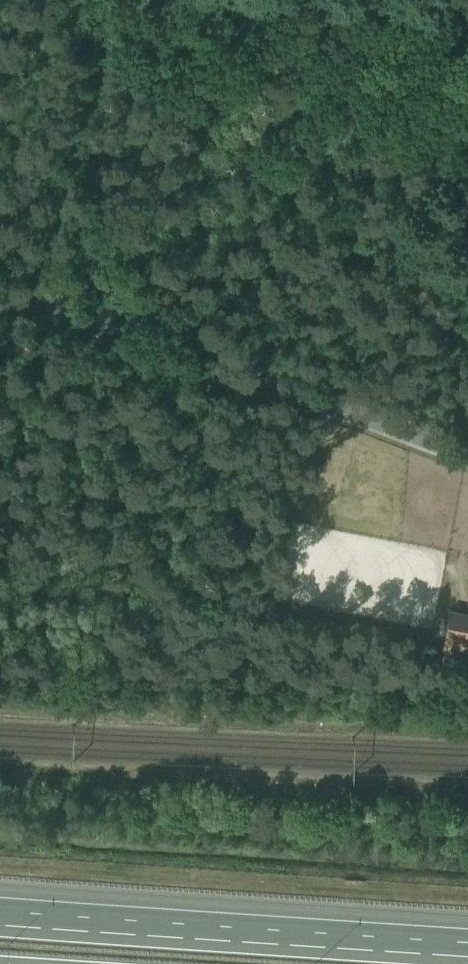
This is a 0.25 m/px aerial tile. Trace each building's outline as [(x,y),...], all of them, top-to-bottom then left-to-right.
[(449,623),(444,647),(467,652),(467,627),(449,623)]
